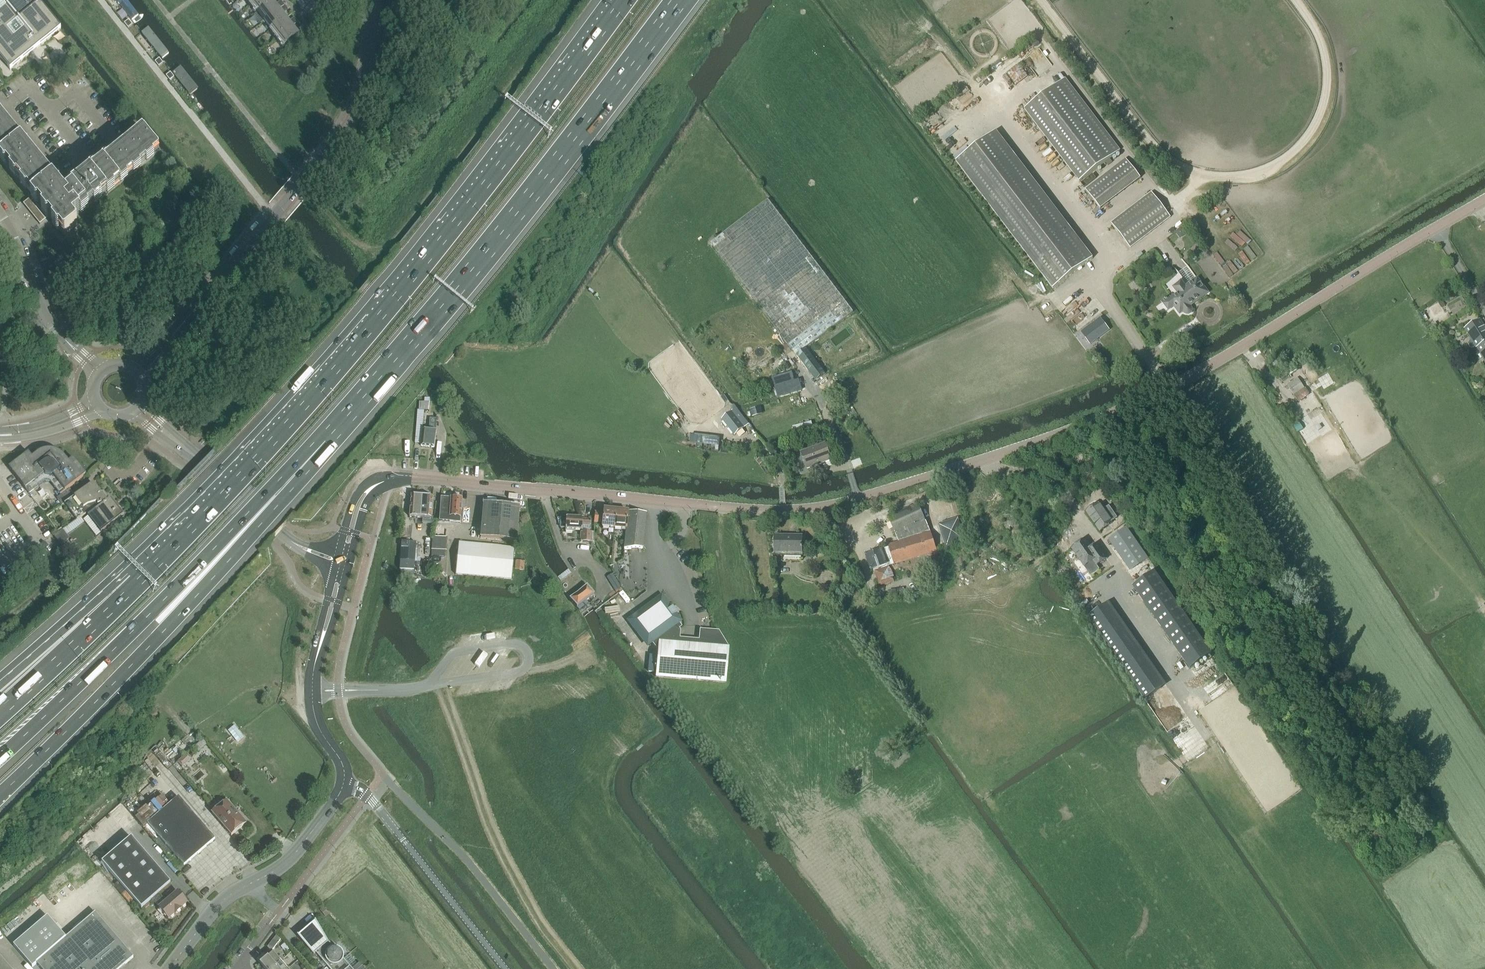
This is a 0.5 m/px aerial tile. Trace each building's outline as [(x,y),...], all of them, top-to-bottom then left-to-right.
[(9,71),(60,30),(36,0),(0,0),(0,60),(9,71)] [(127,0),(115,0),(132,22),(139,16),(127,0)] [(273,1),(272,0),(257,0),(250,6),(251,7),(252,6),(257,13),(273,1)] [(263,23),(284,6),(282,3),(277,7),(273,1),(257,13),(263,20),(262,21),(263,23)] [(271,30),(286,18),(282,13),(287,9),(284,6),(263,23),(264,24),(266,23),(271,30)] [(276,40),(298,23),(295,20),(290,24),(286,18),(271,30),(276,37),(275,38),(276,40)] [(129,20),(124,24),(128,28),(132,25),(129,20)] [(295,30),(300,26),(298,23),(276,40),(277,41),(279,40),(284,48),(300,36),(295,30)] [(149,27),(141,33),(162,60),(170,53),(149,27)] [(72,56),(66,61),(70,66),(76,60),(72,56)] [(159,59),(155,62),(158,67),(163,63),(159,59)] [(1015,86),(1027,77),(1018,65),(1006,75),(1015,86)] [(180,67),(172,74),(191,98),(199,92),(180,67)] [(170,73),(166,76),(169,81),(174,77),(170,73)] [(1065,79),(1024,110),(1079,182),(1120,151),(1065,79)] [(23,189),(29,196),(29,197),(33,201),(31,203),(30,200),(24,205),(24,206),(26,204),(42,223),(40,225),(41,225),(46,221),(46,220),(50,217),(52,220),(58,227),(60,230),(66,237),(78,227),(73,221),(81,215),(82,217),(151,161),(161,153),(143,130),(138,134),(75,185),(71,189),(64,194),(59,188),(53,180),(0,116),(0,161),(23,189)] [(996,132),(955,163),(1026,256),(1052,290),(1093,259),(1090,256),(996,132)] [(1125,159),(1085,189),(1100,209),(1140,179),(1125,159)] [(1151,193),(1111,223),(1130,248),(1170,218),(1151,193)] [(854,312),(811,256),(768,199),(710,243),(796,355),(854,312)] [(1181,228),(1175,233),(1179,237),(1182,237),(1186,234),(1181,228)] [(1169,293),(1160,300),(1161,301),(1166,308),(1167,309),(1172,305),(1178,313),(1181,310),(1183,312),(1184,313),(1186,314),(1188,313),(1190,311),(1190,309),(1189,307),(1186,303),(1191,299),(1193,302),(1206,292),(1196,278),(1195,279),(1187,285),(1186,286),(1184,287),(1179,281),(1172,286),(1177,293),(1172,296),(1169,293)] [(1100,319),(1082,333),(1090,344),(1108,330),(1100,319)] [(1464,330),(1470,340),(1468,345),(1470,348),(1476,348),(1476,349),(1478,352),(1484,348),(1484,328),(1480,320),(1464,330)] [(815,381),(825,374),(806,348),(796,356),(815,381)] [(1290,375),(1297,370),(1295,367),(1288,372),(1290,375)] [(791,373),(773,378),(778,396),(802,389),(799,380),(794,381),(791,373)] [(1309,395),(1304,389),(1297,378),(1287,385),(1299,402),(1309,395)] [(419,402),(419,411),(424,411),(429,411),(430,399),(425,399),(425,403),(419,402)] [(734,435),(748,424),(735,408),(721,419),(734,435)] [(760,408),(751,410),(752,416),(762,413),(760,408)] [(421,445),(421,447),(435,448),(436,433),(437,419),(430,419),(429,432),(423,431),(421,445)] [(701,449),(702,444),(717,446),(718,438),(695,435),(694,443),(696,443),(696,449),(701,449)] [(807,469),(832,460),(825,444),(801,453),(807,469)] [(29,454),(12,466),(26,487),(30,492),(46,480),(51,481),(59,493),(61,495),(62,494),(69,489),(86,476),(73,460),(70,462),(68,464),(63,457),(60,455),(57,453),(53,452),(50,451),(46,452),(42,453),(39,454),(32,459),(29,454)] [(73,495),(69,489),(62,494),(64,499),(60,502),(62,506),(65,504),(78,520),(93,510),(96,508),(93,504),(97,503),(98,506),(101,505),(102,506),(107,502),(106,501),(107,500),(103,495),(102,496),(93,485),(78,495),(77,493),(73,495)] [(420,518),(422,496),(411,495),(409,517),(420,518)] [(422,496),(420,518),(431,519),(433,497),(422,496)] [(441,498),(439,522),(460,523),(462,499),(441,498)] [(94,512),(88,517),(101,533),(124,516),(111,499),(107,502),(102,506),(101,505),(98,506),(97,503),(93,504),(96,508),(93,510),(94,512)] [(866,557),(871,573),(875,571),(891,566),(894,565),(896,564),(934,551),(919,508),(918,504),(894,513),(891,515),(888,516),(897,541),(898,542),(889,545),(888,545),(889,548),(883,551),(881,551),(866,557)] [(1099,504),(1087,512),(1100,531),(1112,523),(1111,522),(1117,518),(1108,506),(1103,510),(1099,504)] [(484,505),(481,538),(516,542),(518,524),(519,508),(484,505)] [(614,529),(616,511),(604,509),(604,513),(595,512),(594,523),(603,524),(602,528),(614,529)] [(1206,513),(1214,526),(1220,522),(1212,509),(1206,513)] [(628,512),(627,512),(616,511),(614,529),(613,537),(625,538),(625,530),(628,512)] [(647,514),(628,512),(625,530),(625,538),(624,550),(643,550),(647,514)] [(561,520),(560,529),(566,529),(566,532),(574,532),(574,530),(582,531),(582,526),(590,526),(591,519),(566,518),(566,520),(561,520)] [(960,519),(939,526),(947,550),(967,543),(960,519)] [(63,531),(54,537),(61,546),(69,540),(63,531)] [(580,533),(580,542),(593,543),(594,533),(580,533)] [(803,545),(803,535),(775,535),(774,554),(803,555),(803,548),(804,548),(804,546),(803,545)] [(1091,562),(1095,567),(1107,559),(1096,543),(1090,547),(1084,539),(1069,549),(1082,568),(1091,562)] [(1136,541),(1118,553),(1126,565),(1144,552),(1136,541)] [(402,542),(400,570),(414,571),(414,562),(415,550),(416,543),(402,542)] [(512,580),(515,548),(458,543),(456,575),(512,580)] [(1152,550),(1158,559),(1163,556),(1157,547),(1152,550)] [(1181,586),(1192,578),(1183,565),(1172,572),(1181,586)] [(891,566),(875,571),(879,586),(895,581),(891,566)] [(1154,572),(1133,586),(1190,669),(1211,654),(1154,572)] [(615,591),(621,588),(612,574),(607,578),(615,591)] [(1270,595),(1278,590),(1268,574),(1260,579),(1270,595)] [(594,595),(589,590),(587,587),(570,600),(577,608),(594,595)] [(903,588),(888,591),(889,598),(905,595),(903,588)] [(662,598),(630,622),(648,646),(652,643),(657,650),(658,650),(656,679),(726,685),(729,648),(719,631),(711,631),(700,630),(699,645),(685,644),(685,639),(680,639),(681,631),(680,629),(676,624),(680,622),(662,598)] [(1104,606),(1087,618),(1144,700),(1161,689),(1104,606)] [(215,840),(179,798),(148,825),(184,867),(215,840)] [(246,823),(227,800),(212,813),(231,836),(246,823)] [(171,884),(131,838),(102,863),(141,909),(171,884)] [(169,919),(187,903),(178,892),(159,908),(169,919)] [(323,907),(320,910),(326,917),(329,914),(323,907)] [(13,946),(32,968),(36,964),(41,968),(120,968),(133,958),(128,951),(95,913),(66,939),(47,917),(13,946)] [(339,949),(336,949),(334,948),(329,942),(316,922),(298,937),(314,956),(316,954),(329,968),(351,968),(344,960),(344,958),(344,956),(343,953),(341,951),(339,949)] [(272,951),(281,939),(276,936),(268,947),(272,951)] [(280,961),(273,953),(260,965),(263,968),(271,968),(280,961)] [(0,958),(0,968),(9,968),(0,958)]
